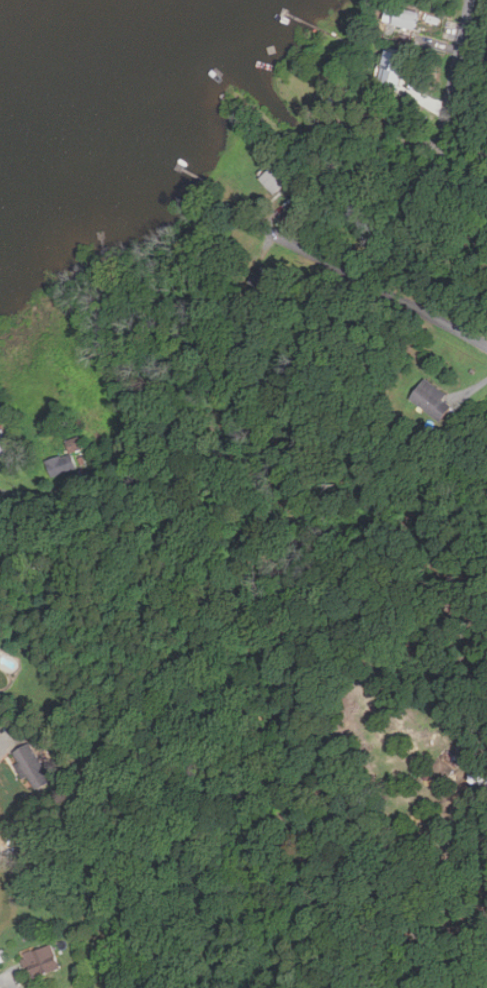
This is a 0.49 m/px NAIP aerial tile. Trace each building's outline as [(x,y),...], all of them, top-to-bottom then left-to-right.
[(384,22),(414,30),(419,13),(388,5),(384,22)] [(403,77),(409,53),(389,48),(383,72),(403,77)] [(260,178),(274,195),(289,181),(275,165),(260,178)] [(444,398),(447,393),(425,377),(409,398),(440,420),(452,404),(444,398)] [(42,461),(47,478),(76,469),(71,452),(42,461)] [(9,750),(15,763),(12,765),(18,779),(24,776),(30,790),(46,783),(28,742),(9,750)] [(57,970),(49,944),(18,954),(26,980),(57,970)]
